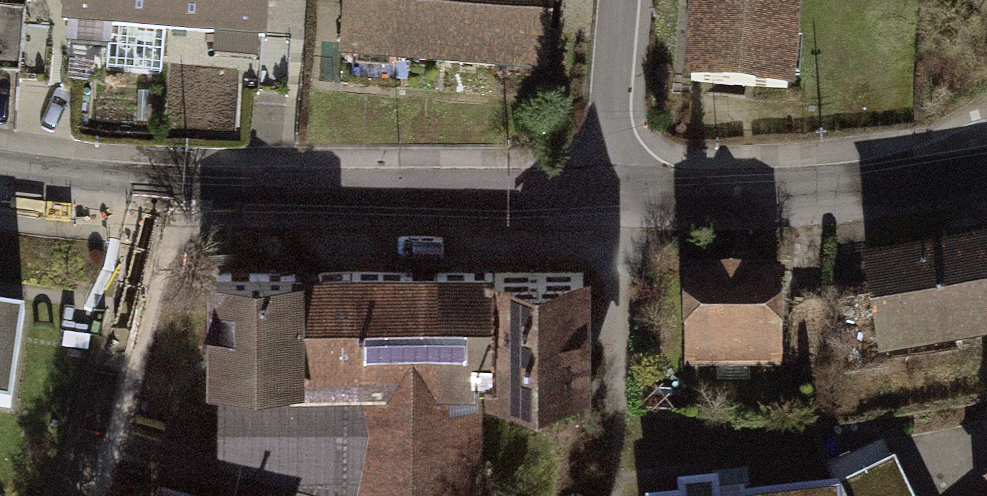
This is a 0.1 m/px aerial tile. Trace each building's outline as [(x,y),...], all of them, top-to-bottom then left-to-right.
[(17,0),(0,0),(0,18),(17,18),(17,0)] [(89,47),(295,60),(299,0),(92,0),(89,47)] [(359,79),(573,91),(575,0),(364,0),(359,79)] [(678,73),(789,85),(798,0),(683,0),(678,73)] [(858,253),(875,356),(986,337),(986,232),(858,253)] [(777,265),(677,268),(680,368),(779,365),(777,265)] [(355,354),(355,274),(219,272),(219,354),(355,354)] [(585,272),(355,274),(355,354),(355,390),(477,389),(586,388),(585,272)] [(0,316),(0,474),(14,476),(20,418),(52,423),(60,325),(0,316)] [(219,354),(219,457),(348,485),(348,495),(477,495),(477,389),(355,390),(355,354),(219,354)] [(835,484),(841,495),(911,495),(883,437),(826,464),(835,484)] [(157,486),(155,495),(193,495),(157,486)] [(975,495),(986,495),(986,487),(975,495)]
